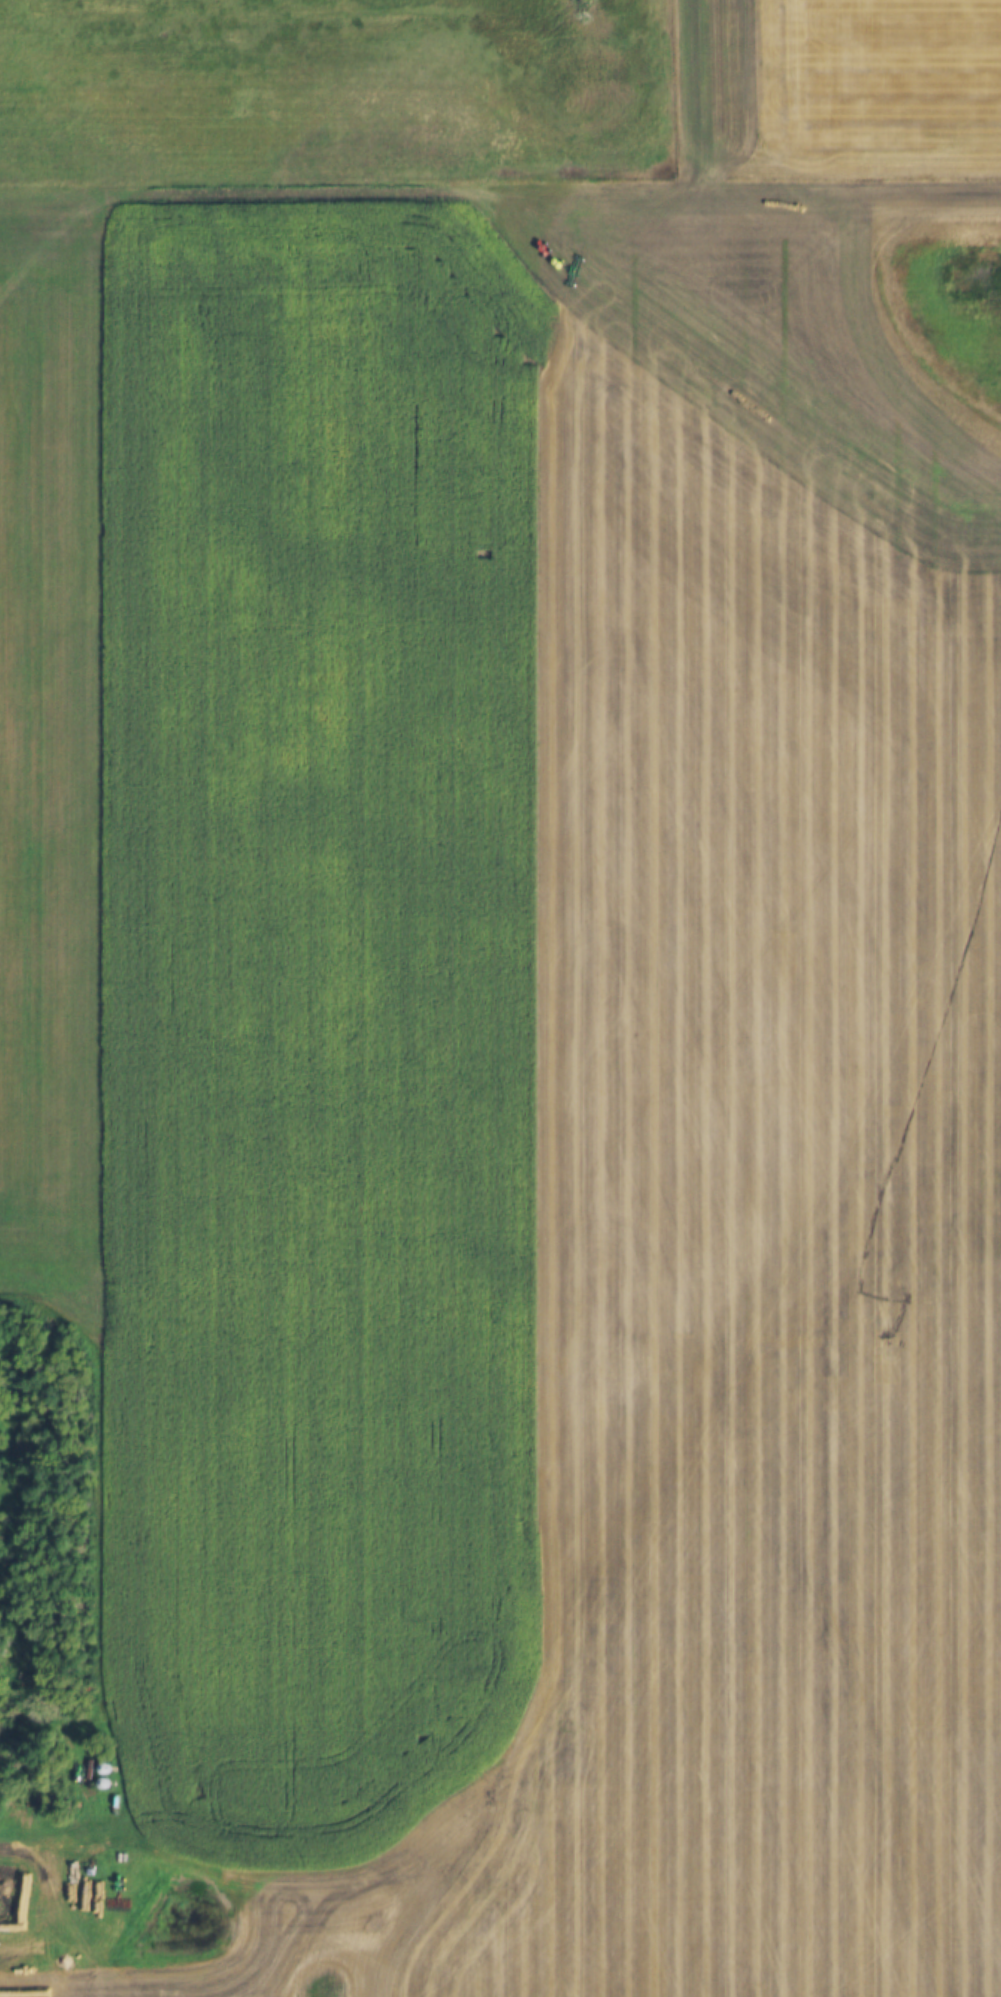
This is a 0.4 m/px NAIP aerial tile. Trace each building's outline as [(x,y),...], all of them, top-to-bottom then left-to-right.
[(104,1774),(110,1770),(106,1762),(99,1766),(104,1774)]
